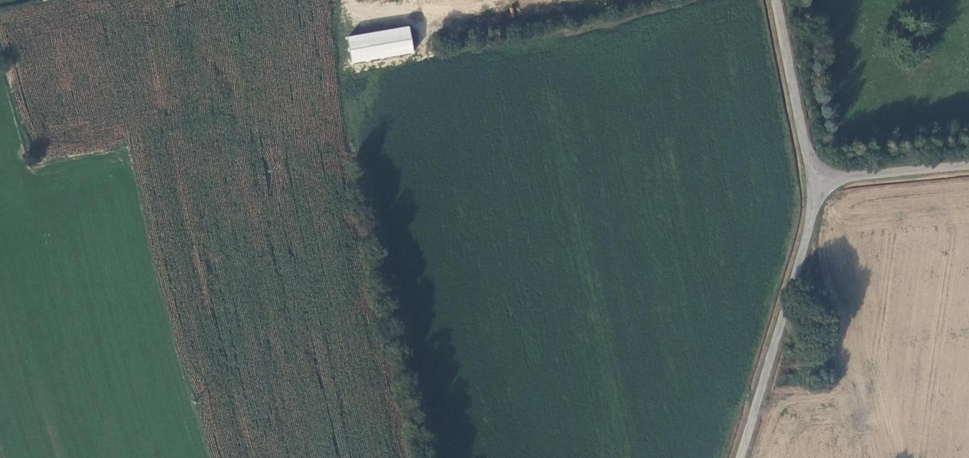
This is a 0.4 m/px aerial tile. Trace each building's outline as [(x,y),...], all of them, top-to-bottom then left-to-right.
[(406,23),(344,35),(349,61),(411,49),(406,23)]
